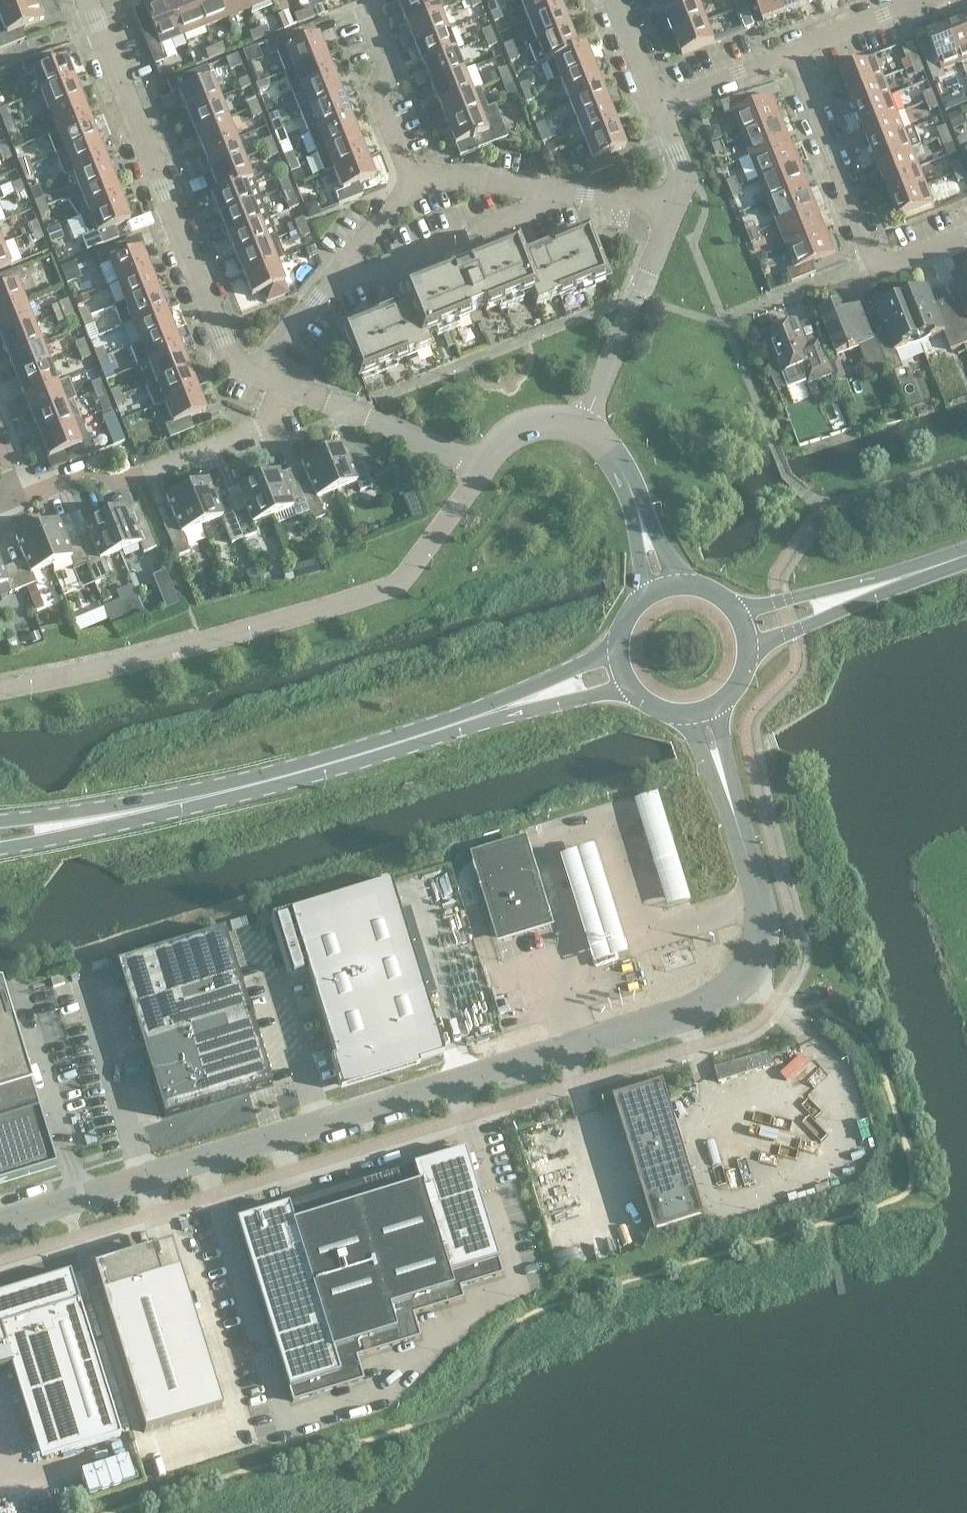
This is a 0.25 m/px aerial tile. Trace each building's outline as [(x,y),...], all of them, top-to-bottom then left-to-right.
[(0,13),(0,17),(6,33),(0,35),(0,49),(25,39),(21,28),(44,19),(38,5),(36,5),(34,0),(32,0),(0,13)] [(32,0),(0,0),(0,13),(32,0)] [(167,59),(161,44),(182,36),(168,0),(158,0),(144,6),(152,28),(142,32),(155,64),(167,59)] [(182,36),(205,27),(194,0),(168,0),(182,36)] [(220,0),(194,0),(205,27),(227,18),(220,0)] [(246,0),(220,0),(227,18),(250,9),(246,0)] [(272,0),(246,0),(250,9),(272,0)] [(398,3),(406,23),(439,10),(440,12),(448,8),(444,0),(405,0),(399,3),(398,3)] [(478,0),(470,0),(469,0),(472,9),(480,5),(478,0)] [(561,8),(558,0),(523,0),(521,1),(529,21),(561,8)] [(700,2),(705,0),(661,0),(666,14),(699,1),(700,2)] [(737,9),(746,6),(743,0),(736,0),(733,1),(734,3),(737,9)] [(777,0),(750,0),(754,11),(758,9),(764,22),(783,15),(777,0)] [(783,15),(801,7),(798,0),(777,0),(783,15)] [(707,21),(700,2),(699,1),(666,14),(674,34),(707,21)] [(498,10),(496,3),(487,6),(489,13),(498,10)] [(734,3),(728,6),(730,12),(737,9),(734,3)] [(321,5),(314,8),(318,16),(320,15),(324,13),(321,5)] [(746,6),(737,9),(745,30),(754,26),(746,6)] [(569,28),(561,8),(529,21),(537,41),(569,28)] [(303,12),(306,21),(315,17),(312,9),(303,12)] [(439,10),(406,23),(415,43),(447,30),(440,12),(439,10)] [(498,10),(489,13),(493,23),(502,20),(498,10)] [(303,12),(295,15),(299,24),(306,21),(303,12)] [(288,13),(279,17),(282,26),(284,30),(294,26),(288,13)] [(707,21),(674,34),(682,55),(716,42),(707,21)] [(948,28),(961,63),(963,62),(966,60),(966,25),(965,21),(949,28),(948,28)] [(258,31),(262,39),(270,36),(266,28),(258,31)] [(578,49),(577,47),(569,28),(537,41),(529,44),(537,65),(545,61),(578,49)] [(928,37),(918,41),(934,81),(945,77),(943,70),(961,63),(948,28),(928,36),(928,37)] [(492,35),(490,29),(482,32),(484,38),(492,35)] [(297,30),(265,42),(270,55),(277,52),(285,71),(293,68),(326,55),(319,35),(302,41),(297,30)] [(447,30),(415,43),(423,63),(455,50),(447,30)] [(258,31),(249,34),(253,43),(262,39),(258,31)] [(492,35),(484,38),(488,48),(496,45),(492,35)] [(213,48),(216,56),(226,52),(223,44),(213,48)] [(514,50),(512,44),(503,47),(505,54),(514,50)] [(560,79),(593,66),(584,45),(577,47),(578,49),(545,61),(553,82),(560,79)] [(213,48),(208,50),(211,58),(216,56),(213,48)] [(455,50),(423,63),(431,83),(463,70),(455,50)] [(514,50),(505,54),(509,63),(518,60),(514,50)] [(41,92),(74,79),(66,59),(56,63),(51,51),(20,64),(26,76),(33,73),(41,92)] [(293,68),(285,71),(293,92),(334,75),(326,55),(293,68)] [(913,66),(921,63),(918,55),(910,58),(913,66)] [(910,58),(902,62),(905,70),(913,66),(910,58)] [(841,73),(848,92),(883,78),(876,59),(841,73)] [(913,66),(916,74),(924,71),(921,63),(913,66)] [(186,88),(178,91),(187,111),(187,112),(219,99),(211,78),(206,65),(181,75),(186,88)] [(593,66),(560,79),(568,99),(601,86),(593,66)] [(501,79),(510,75),(507,68),(484,76),(487,84),(501,79)] [(463,70),(431,83),(439,104),(472,91),(463,70)] [(334,75),(293,92),(301,112),(309,109),(342,96),(334,75)] [(501,79),(504,87),(513,83),(510,75),(501,79)] [(250,87),(247,78),(237,82),(241,90),(250,87)] [(883,78),(848,92),(855,110),(890,96),(883,78)] [(49,113),(82,100),(74,79),(41,92),(49,113)] [(267,90),(264,82),(255,85),(258,94),(267,90)] [(530,91),(528,83),(519,87),(522,94),(530,91)] [(601,86),(568,99),(577,119),(609,106),(601,86)] [(472,91),(439,104),(448,124),(487,108),(479,88),(472,91)] [(530,91),(522,94),(525,104),(534,101),(530,91)] [(932,91),(924,94),(927,103),(935,99),(932,91)] [(741,133),(780,118),(771,95),(750,104),(746,94),(721,104),(725,114),(733,112),(741,133)] [(301,112),(300,112),(308,132),(350,116),(342,96),(309,109),(301,112)] [(863,127),(897,113),(890,96),(855,110),(863,127)] [(219,99),(187,112),(195,131),(195,132),(227,119),(219,99)] [(249,110),(258,107),(255,99),(246,103),(249,110)] [(935,99),(927,103),(930,111),(938,107),(935,99)] [(82,100),(49,113),(57,133),(90,120),(82,100)] [(948,101),(942,103),(946,112),(955,109),(953,103),(948,101)] [(487,108),(448,124),(456,144),(460,155),(476,149),(507,137),(502,124),(494,105),(487,108)] [(609,106),(577,119),(585,139),(617,127),(609,106)] [(249,110),(253,119),(262,116),(258,107),(249,110)] [(870,145),(905,131),(897,113),(863,127),(870,145)] [(959,113),(948,118),(953,129),(964,125),(959,113)] [(280,120),(277,114),(268,117),(270,124),(280,120)] [(350,116),(308,132),(316,153),(358,136),(350,116)] [(780,118),(741,133),(750,156),(789,140),(780,118)] [(5,130),(14,127),(11,119),(2,123),(5,130)] [(227,119),(195,132),(203,151),(203,152),(235,139),(227,119)] [(55,157),(65,153),(98,140),(90,120),(57,133),(47,137),(55,157)] [(280,120),(270,124),(274,134),(283,131),(280,120)] [(264,121),(257,124),(259,130),(266,127),(264,121)] [(548,131),(544,123),(535,126),(539,134),(548,131)] [(5,130),(8,140),(17,136),(14,127),(5,130)] [(614,165),(609,153),(625,147),(617,127),(585,139),(593,158),(585,161),(590,174),(614,165)] [(877,163),(912,149),(922,145),(915,127),(905,131),(870,145),(877,163)] [(940,138),(949,134),(946,127),(937,131),(940,138)] [(714,128),(707,131),(711,143),(723,138),(720,131),(714,128)] [(548,131),(539,134),(542,142),(551,138),(548,131)] [(940,138),(944,147),(952,144),(949,134),(940,138)] [(957,138),(966,164),(966,135),(957,138)] [(358,136),(316,153),(324,173),(333,169),(366,156),(358,136)] [(235,139),(203,152),(211,172),(243,159),(235,139)] [(265,150),(274,147),(271,139),(262,143),(265,150)] [(73,173),(106,160),(98,140),(65,153),(73,173)] [(789,140),(750,156),(759,178),(798,163),(789,140)] [(713,146),(716,154),(725,150),(722,142),(713,146)] [(265,150),(268,159),(277,155),(274,147),(265,150)] [(884,181),(919,167),(912,149),(877,163),(884,181)] [(2,162),(11,159),(8,150),(0,153),(0,157),(2,162)] [(296,161),(293,154),(284,157),(286,164),(296,161)] [(366,156),(333,169),(341,188),(334,191),(339,204),(363,195),(358,183),(374,177),(366,156)] [(21,171),(30,167),(27,159),(18,163),(21,171)] [(243,159),(211,172),(217,188),(219,192),(244,182),(245,183),(251,180),(251,179),(243,159)] [(73,173),(81,193),(114,180),(106,160),(73,173)] [(296,161),(286,164),(290,174),(300,171),(296,161)] [(955,173),(963,170),(960,162),(952,165),(955,173)] [(759,178),(768,201),(807,186),(798,163),(759,178)] [(36,165),(30,167),(33,175),(39,173),(36,165)] [(21,171),(24,179),(34,176),(33,175),(30,167),(21,171)] [(891,199),(926,185),(919,167),(884,181),(891,199)] [(955,173),(959,182),(966,179),(963,170),(955,173)] [(287,178),(277,182),(281,190),(290,187),(287,178)] [(114,180),(81,193),(89,214),(122,201),(114,180)] [(217,188),(211,191),(212,194),(220,214),(259,199),(251,180),(245,183),(244,182),(219,192),(217,188)] [(731,182),(727,183),(731,191),(739,188),(736,180),(731,182)] [(20,182),(11,186),(15,194),(23,190),(20,182)] [(926,185),(891,199),(899,217),(934,203),(926,185)] [(777,223),(816,208),(807,186),(768,201),(777,223)] [(290,187),(281,190),(285,199),(290,210),(298,207),(294,196),(290,187)] [(739,188),(731,191),(734,199),(743,196),(739,188)] [(23,190),(15,194),(18,203),(27,199),(23,190)] [(37,211),(46,207),(43,199),(34,202),(37,211)] [(259,199),(220,214),(228,234),(267,219),(259,199)] [(122,201),(89,214),(79,218),(86,237),(82,239),(87,252),(118,239),(114,227),(130,221),(122,201)] [(315,201),(304,206),(308,216),(320,212),(315,201)] [(37,211),(41,219),(50,216),(46,207),(37,211)] [(786,246),(825,231),(816,208),(777,223),(786,246)] [(297,230),(306,227),(303,218),(294,221),(297,230)] [(267,219),(228,234),(236,254),(275,239),(267,219)] [(30,234),(40,230),(36,222),(27,226),(30,234)] [(748,235),(757,231),(754,223),(745,227),(748,235)] [(297,230),(301,238),(310,235),(306,227),(297,230)] [(56,228),(46,232),(50,244),(60,240),(56,228)] [(30,234),(34,242),(43,239),(40,230),(30,234)] [(425,335),(469,317),(467,312),(484,306),(486,311),(531,293),(536,305),(572,291),(575,298),(595,290),(593,283),(604,279),(585,231),(569,238),(570,242),(521,262),(516,249),(471,267),(469,263),(448,271),(450,275),(406,293),(411,306),(361,326),(359,322),(342,328),(361,375),(430,348),(425,335)] [(748,235),(751,243),(760,239),(757,231),(748,235)] [(825,231),(786,246),(794,267),(787,270),(792,282),(816,272),(812,262),(834,253),(825,231)] [(275,239),(236,254),(243,274),(276,262),(283,259),(275,239)] [(116,282),(149,269),(141,249),(125,255),(120,244),(96,253),(101,266),(109,263),(116,282)] [(0,246),(0,270),(10,266),(2,245),(0,246)] [(318,256),(314,246),(305,249),(309,259),(318,256)] [(276,262),(243,274),(252,295),(262,291),(266,302),(288,293),(284,283),(276,262)] [(74,263),(60,268),(63,276),(77,271),(74,263)] [(0,289),(0,313),(25,303),(17,284),(25,281),(20,268),(0,276),(0,289)] [(149,269),(116,282),(124,302),(157,289),(149,269)] [(964,345),(966,344),(966,272),(952,278),(962,303),(950,308),(964,345)] [(902,298),(920,342),(944,333),(951,350),(964,345),(950,308),(938,313),(928,288),(902,298)] [(157,289),(124,302),(114,307),(122,327),(132,323),(165,310),(157,289)] [(87,295),(74,300),(77,306),(90,301),(87,295)] [(876,338),(890,374),(903,369),(896,351),(920,342),(902,298),(877,308),(887,333),(876,338)] [(62,311),(70,308),(68,301),(59,304),(62,311)] [(0,313),(0,336),(33,323),(25,303),(0,313)] [(890,374),(876,338),(862,304),(842,312),(839,304),(819,311),(837,356),(859,347),(871,377),(888,370),(890,374)] [(62,311),(66,321),(74,318),(70,308),(62,311)] [(80,320),(89,316),(87,309),(77,312),(80,320)] [(132,323),(141,343),(173,330),(165,310),(132,323)] [(80,320),(84,329),(93,326),(89,316),(80,320)] [(768,333),(766,334),(778,364),(769,367),(778,391),(787,387),(788,389),(808,381),(809,383),(832,373),(819,340),(806,345),(799,326),(797,322),(781,328),(778,327),(769,330),(768,333)] [(33,323),(0,336),(8,356),(41,343),(33,323)] [(173,330),(141,343),(129,347),(137,367),(149,363),(181,350),(173,330)] [(78,352),(87,349),(84,341),(75,344),(78,352)] [(41,343),(8,356),(16,377),(49,364),(41,343)] [(78,352),(81,361),(90,358),(87,349),(78,352)] [(97,360),(106,357),(103,349),(93,353),(97,360)] [(181,350),(149,363),(157,383),(189,370),(181,350)] [(97,360),(100,369),(109,366),(106,357),(97,360)] [(49,364),(16,377),(24,397),(57,384),(49,364)] [(189,370),(157,383),(146,387),(155,408),(165,404),(197,391),(189,370)] [(57,384),(24,397),(33,417),(65,404),(73,401),(76,400),(68,379),(57,384)] [(94,393),(103,389),(99,381),(91,384),(94,393)] [(94,393),(97,401),(106,398),(103,389),(94,393)] [(113,401),(122,397),(119,389),(110,392),(113,401)] [(197,391),(165,404),(172,423),(165,426),(170,439),(194,429),(189,417),(206,411),(197,391)] [(113,401),(116,409),(125,406),(122,397),(113,401)] [(65,404),(33,417),(41,437),(73,424),(81,421),(73,401),(65,404)] [(112,413),(102,417),(106,426),(117,422),(113,413),(112,413)] [(73,424),(41,437),(49,458),(65,451),(70,463),(94,453),(89,440),(81,421),(73,424)] [(335,445),(321,451),(337,490),(356,482),(360,492),(373,486),(363,463),(352,468),(342,445),(336,448),(335,445)] [(299,489),(308,513),(312,522),(325,517),(317,498),(337,490),(321,451),(307,457),(308,459),(301,462),(310,484),(299,489)] [(271,471),(256,477),(272,516),(292,508),(296,518),(308,513),(299,489),(295,480),(290,482),(286,473),(280,476),(278,471),(272,474),(271,471)] [(403,474),(392,478),(398,493),(409,488),(403,474)] [(235,515),(237,522),(243,539),(250,536),(257,533),(253,524),(272,516),(256,477),(242,483),(243,485),(237,488),(246,510),(241,513),(235,515)] [(200,481),(186,487),(202,525),(221,518),(225,527),(232,543),(243,539),(237,522),(235,515),(226,492),(214,497),(208,481),(201,484),(200,481)] [(175,520),(164,524),(177,557),(189,552),(190,552),(182,533),(202,525),(186,487),(186,486),(172,492),(173,494),(166,497),(175,520)] [(118,507),(104,513),(120,552),(140,544),(143,553),(156,548),(147,525),(141,512),(135,515),(132,507),(127,509),(126,507),(119,510),(118,507)] [(89,534),(78,539),(83,550),(82,551),(87,562),(86,563),(91,574),(95,584),(111,578),(104,558),(120,552),(104,513),(90,518),(91,521),(85,524),(89,534)] [(49,521),(35,527),(51,566),(71,558),(74,567),(86,563),(87,562),(82,551),(83,550),(78,539),(66,543),(57,521),(50,524),(49,521)] [(369,526),(369,531),(373,534),(377,532),(378,527),(374,524),(369,526)] [(25,560),(13,565),(23,588),(26,587),(34,584),(35,583),(31,574),(51,566),(35,527),(21,532),(22,535),(16,538),(25,560)] [(315,561),(292,568),(295,580),(318,573),(315,561)] [(23,588),(13,565),(2,569),(0,565),(0,597),(23,588)] [(292,568),(282,571),(286,583),(295,580),(292,568)] [(254,571),(247,574),(251,585),(259,582),(254,571)] [(224,582),(213,587),(217,599),(229,594),(224,582)] [(43,606),(34,584),(26,587),(34,609),(43,606)] [(171,586),(160,590),(167,607),(178,602),(175,596),(171,586)] [(136,594),(105,607),(114,627),(145,614),(136,594)] [(84,617),(74,621),(79,632),(88,628),(84,617)] [(37,633),(28,636),(31,644),(40,640),(37,633)] [(15,638),(7,641),(10,650),(18,647),(15,638)] [(660,795),(634,802),(666,910),(691,902),(660,795)] [(522,843),(475,857),(499,938),(547,924),(522,843)] [(595,848),(560,859),(594,969),(629,958),(595,848)] [(290,913),(271,919),(289,978),(308,972),(343,1086),(443,1055),(443,1053),(390,882),(290,913)] [(246,918),(230,923),(232,932),(249,927),(246,918)] [(224,931),(116,964),(164,1118),(272,1084),(224,931)] [(107,961),(91,966),(94,973),(109,968),(107,961)] [(503,998),(494,1001),(495,1004),(499,1015),(507,1013),(504,1001),(503,998)] [(56,1166),(12,1024),(13,1024),(13,1022),(6,1022),(0,1004),(0,1184),(56,1166)] [(716,1068),(715,1069),(719,1083),(774,1066),(772,1059),(771,1055),(770,1052),(716,1068)] [(664,1084),(615,1099),(656,1231),(705,1216),(664,1084)] [(289,1207),(238,1223),(293,1402),(362,1381),(355,1357),(419,1338),(412,1315),(462,1299),(458,1288),(501,1275),(463,1153),(413,1169),(418,1185),(375,1198),(312,1218),(294,1223),(289,1207)] [(187,1221),(180,1224),(182,1231),(190,1229),(187,1221)] [(152,1249),(93,1267),(144,1433),(223,1409),(180,1270),(160,1276),(152,1249)] [(0,1295),(0,1370),(31,1360),(61,1455),(121,1437),(70,1274),(0,1295)] [(97,1465),(101,1490),(139,1483),(135,1458),(97,1465)]
